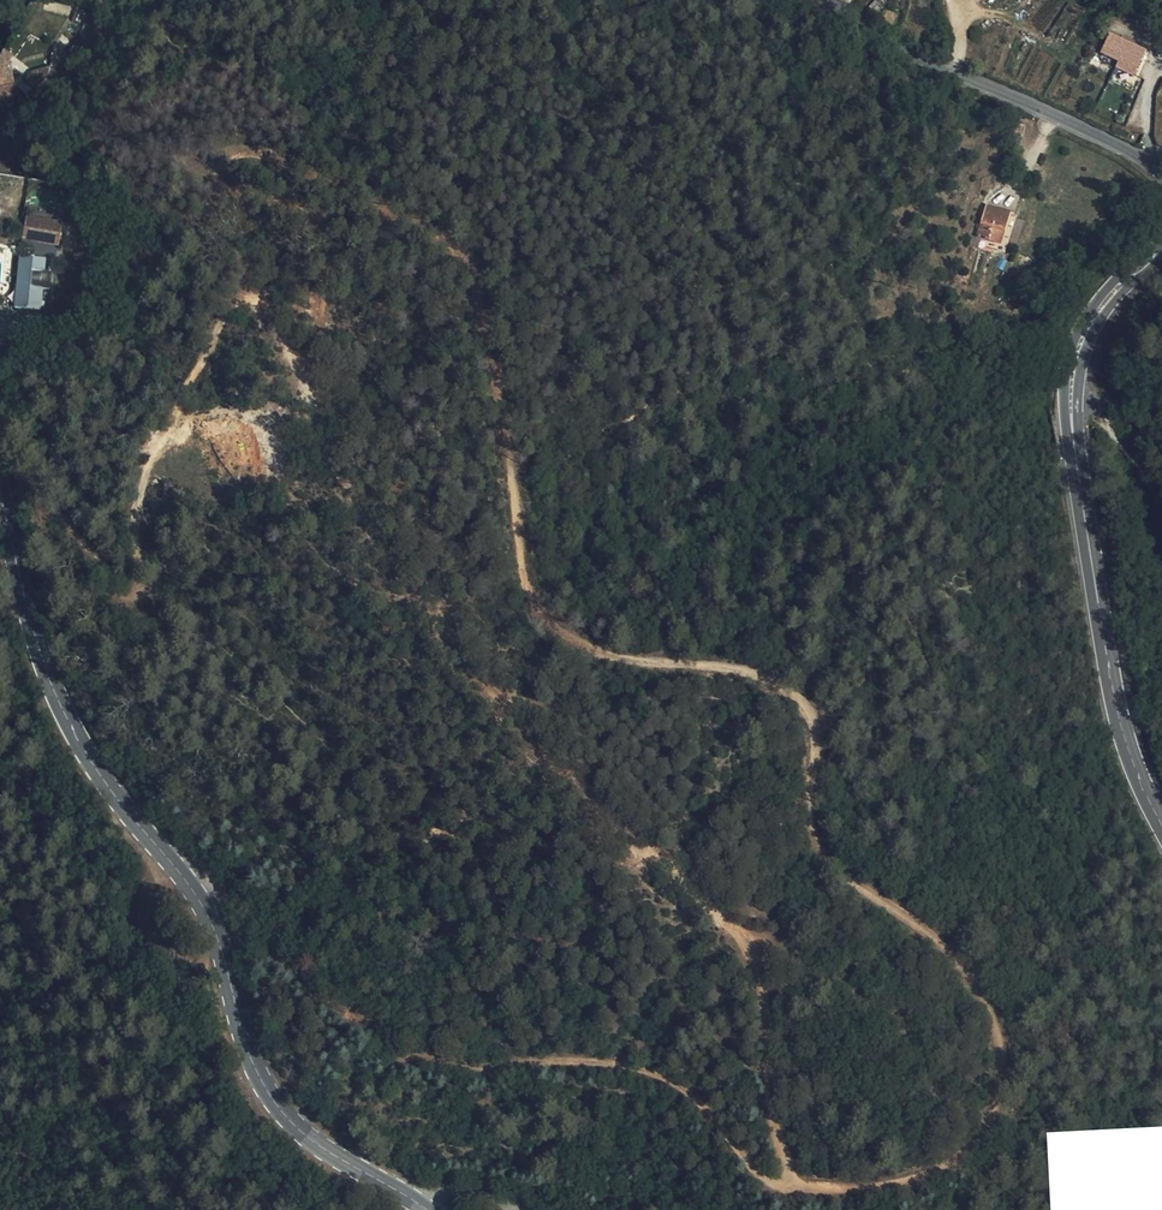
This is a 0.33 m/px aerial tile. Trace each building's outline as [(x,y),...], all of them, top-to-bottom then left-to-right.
[(1109,31),(1099,52),(1118,60),(1115,66),(1134,75),(1147,48),(1109,31)] [(18,104),(9,50),(0,52),(0,107),(18,104)] [(975,236),(1001,244),(1012,211),(986,202),(975,236)] [(56,247),(61,226),(26,217),(21,238),(56,247)] [(980,280),(1006,286),(1012,251),(987,245),(980,280)] [(13,308),(38,311),(41,289),(28,287),(30,272),(43,273),(45,260),(19,257),(13,308)]
